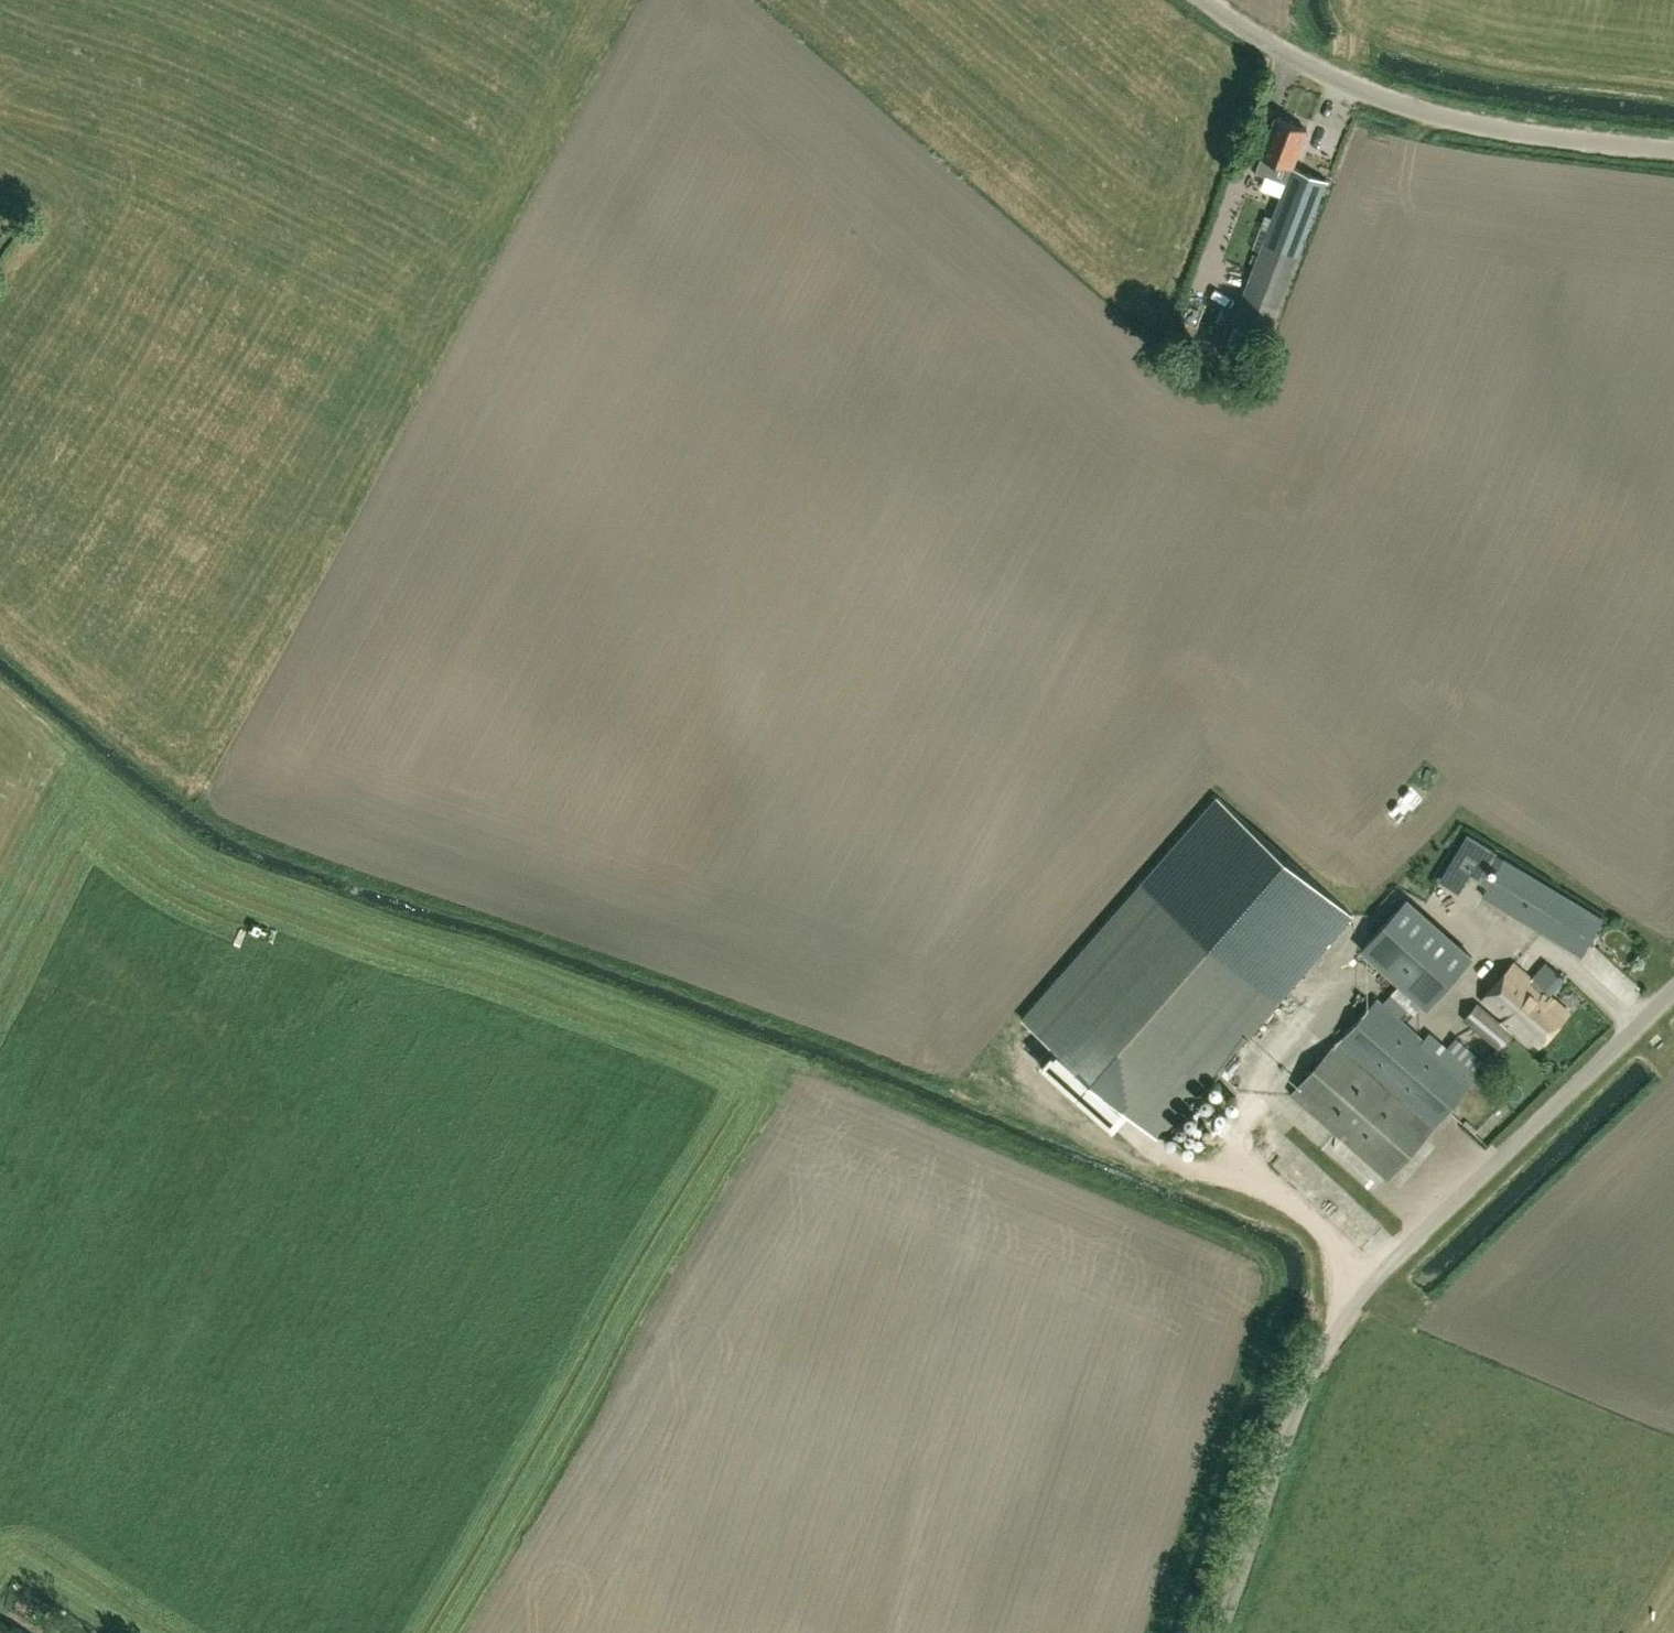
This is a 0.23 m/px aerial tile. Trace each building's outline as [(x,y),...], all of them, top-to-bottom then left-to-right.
[(1261,349),(1266,337),(1326,181),(1292,168),(1307,130),(1275,118),(1260,155),(1261,155),(1255,170),(1288,183),(1237,316),(1229,335),(1231,335),(1228,343),(1259,355),(1261,349)] [(1218,335),(1226,313),(1213,308),(1205,330),(1218,335)] [(1442,884),(1460,894),(1473,869),(1484,874),(1497,850),(1472,833),(1442,884)] [(1584,908),(1585,906),(1504,857),(1482,895),(1563,943),(1576,950),(1596,914),(1584,908)] [(1158,1136),(1278,1001),(1144,882),(1023,1018),(1072,1060),(1058,1078),(1097,1113),(1111,1095),(1158,1136)] [(1472,957),(1407,898),(1361,948),(1427,1007),(1472,957)] [(1513,964),(1483,1000),(1504,1018),(1500,1023),(1477,1003),(1464,1018),(1499,1046),(1513,1029),(1537,1049),(1569,1011),(1550,994),(1565,976),(1546,961),(1531,979),(1513,964)] [(1378,998),(1293,1094),(1384,1175),(1475,1073),(1442,1043),(1436,1050),(1378,998)]
